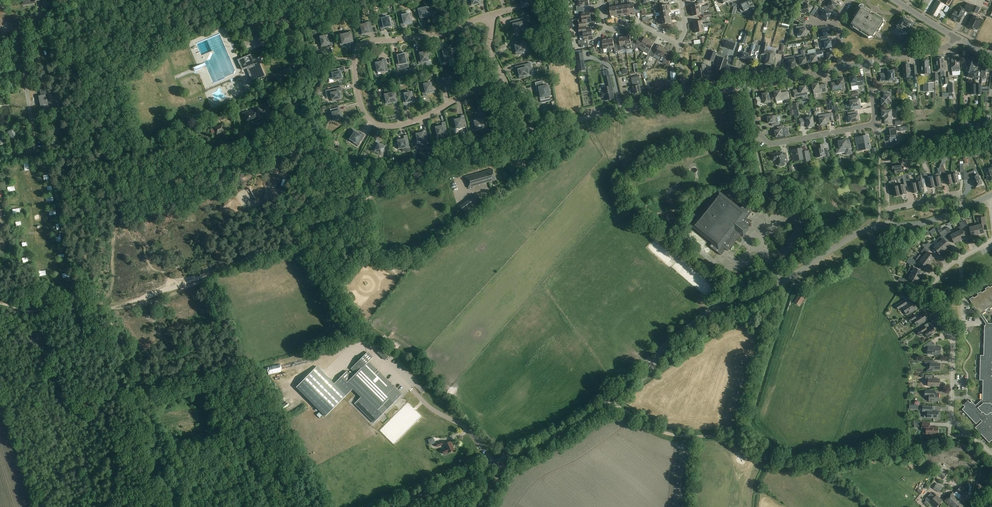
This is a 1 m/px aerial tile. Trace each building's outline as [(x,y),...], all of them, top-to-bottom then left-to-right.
[(584,9),(583,6),(589,5),(588,0),(586,0),(579,1),(580,5),(576,6),(576,10),(584,9)] [(627,4),(624,5),(623,0),(621,0),(621,5),(622,5),(623,14),(627,13),(627,15),(629,15),(629,13),(628,4),(627,4)] [(629,13),(633,12),(633,14),(635,14),(634,3),(630,4),(629,0),(627,0),(627,4),(628,4),(629,13)] [(744,12),(749,9),(745,0),(740,3),(744,12)] [(754,7),(751,0),(746,0),(745,0),(749,9),(754,7)] [(805,14),(807,11),(809,13),(813,7),(807,4),(809,1),(808,0),(804,0),(802,4),(803,5),(801,7),(800,6),(798,9),(805,14)] [(837,4),(831,0),(830,3),(827,1),(823,7),(829,11),(831,8),(834,10),(837,4)] [(945,5),(937,0),(931,10),(931,11),(930,13),(936,17),(937,15),(941,9),(943,9),(945,5)] [(616,6),(615,6),(612,6),(611,1),(609,2),(610,7),(609,7),(611,16),(615,15),(615,17),(618,17),(617,15),(616,6)] [(622,5),(621,5),(618,6),(617,1),(615,1),(615,6),(616,6),(617,15),(621,14),(621,16),(623,16),(623,14),(622,5)] [(955,10),(951,18),(955,20),(955,21),(959,23),(959,22),(960,22),(963,15),(963,14),(965,11),(970,13),(974,6),(967,3),(965,8),(960,6),(957,12),(955,10)] [(660,12),(668,10),(668,7),(670,7),(669,4),(658,6),(659,10),(654,11),(655,13),(660,12)] [(879,30),(885,20),(861,5),(855,15),(857,16),(851,26),(871,39),(877,29),(879,30)] [(426,7),(425,6),(418,8),(421,20),(424,20),(424,17),(426,17),(426,18),(432,16),(431,11),(430,11),(428,7),(426,7)] [(709,8),(691,11),(692,16),(704,14),(703,11),(705,11),(704,8),(709,8)] [(817,12),(815,15),(817,17),(823,20),(825,18),(827,19),(831,13),(830,13),(825,10),(823,8),(821,11),(819,14),(817,12)] [(582,18),(590,16),(590,11),(584,12),(584,9),(576,10),(577,14),(581,13),(582,18)] [(660,12),(660,16),(655,17),(656,19),(661,18),(669,16),(669,13),(671,13),(670,10),(668,10),(660,12)] [(406,14),(406,13),(398,14),(401,27),(405,26),(404,24),(406,24),(406,25),(412,23),(411,18),(410,18),(409,13),(406,14)] [(974,29),(977,31),(982,19),(973,15),(967,26),(970,27),(970,29),(973,30),(974,29)] [(386,17),(385,16),(378,18),(381,32),(385,31),(384,27),(386,27),(386,28),(392,26),(391,21),(390,21),(389,17),(386,17)] [(579,27),(586,26),(587,26),(586,23),(591,22),(590,16),(582,18),(582,19),(578,19),(578,23),(579,27)] [(661,18),(661,21),(656,22),(657,25),(661,24),(670,23),(670,19),(672,19),(671,16),(669,16),(661,18)] [(908,30),(913,24),(903,17),(900,22),(896,28),(900,31),(903,27),(908,30)] [(525,18),(510,21),(511,25),(513,24),(513,26),(512,26),(514,34),(519,32),(519,30),(525,29),(524,26),(527,25),(525,18)] [(228,26),(225,21),(225,20),(223,21),(222,19),(215,22),(217,25),(213,26),(214,28),(216,31),(226,27),(230,37),(233,36),(230,30),(228,26)] [(369,33),(373,32),(371,21),(363,23),(363,24),(360,25),(362,30),(360,30),(362,35),(368,34),(367,33),(369,32),(369,33)] [(579,35),(592,33),(591,28),(586,29),(586,26),(579,27),(578,27),(579,29),(579,35)] [(803,29),(803,26),(796,27),(797,34),(798,37),(801,36),(807,35),(806,29),(803,29)] [(826,30),(825,27),(819,28),(821,38),(824,37),(830,36),(829,29),(826,30)] [(353,44),(350,31),(343,33),(338,34),(340,45),(347,44),(347,43),(349,42),(350,45),(353,44)] [(333,46),(330,33),(323,35),(323,36),(320,37),(321,42),(320,42),(321,47),(327,46),(327,45),(329,44),(329,46),(333,46)] [(593,39),(592,33),(579,35),(580,36),(583,36),(584,39),(580,40),(579,40),(580,44),(581,44),(581,48),(589,47),(588,43),(588,40),(593,39)] [(740,43),(745,44),(748,35),(743,33),(740,43)] [(900,44),(914,41),(912,34),(899,37),(900,44)] [(630,35),(624,36),(625,39),(625,44),(626,49),(627,49),(627,50),(628,49),(632,49),(632,50),(635,49),(634,48),(634,42),(633,41),(631,41),(630,35)] [(620,43),(617,43),(618,51),(621,50),(626,49),(625,44),(625,39),(624,36),(619,37),(620,43)] [(637,40),(633,41),(634,42),(634,48),(635,49),(639,48),(642,51),(643,52),(644,51),(646,47),(645,47),(649,39),(645,37),(643,40),(639,37),(637,40)] [(607,52),(609,51),(607,38),(602,39),(603,47),(600,47),(601,53),(604,53),(603,48),(606,48),(607,52)] [(618,51),(617,43),(614,44),(613,38),(607,38),(609,51),(612,51),(611,47),(614,47),(615,53),(618,53),(618,51)] [(828,41),(828,38),(821,39),(823,49),(826,48),(832,47),(831,41),(828,41)] [(650,56),(654,49),(652,47),(655,42),(649,39),(645,47),(646,47),(644,51),(648,54),(645,59),(648,60),(650,56)] [(516,55),(521,54),(521,51),(527,50),(524,40),(512,43),(513,46),(515,46),(515,48),(514,48),(516,55)] [(726,40),(723,47),(733,50),(736,44),(726,40)] [(755,61),(756,56),(757,56),(760,45),(752,43),(751,50),(748,59),(755,61)] [(769,65),(771,51),(768,50),(769,43),(764,43),(762,55),(766,56),(765,63),(764,63),(764,64),(769,65)] [(654,49),(650,56),(653,57),(655,53),(658,55),(656,58),(658,59),(664,47),(660,45),(657,50),(654,49)] [(664,47),(658,59),(660,60),(662,57),(665,58),(663,62),(665,64),(669,65),(671,60),(668,58),(666,57),(669,50),(664,47)] [(452,54),(450,48),(444,50),(444,51),(443,51),(442,49),(438,50),(441,63),(449,61),(449,60),(451,59),(450,54),(452,54)] [(741,58),(748,59),(751,50),(743,48),(742,52),(743,52),(741,58)] [(807,64),(806,57),(805,54),(804,49),(801,50),(802,55),(796,56),(797,63),(800,63),(801,65),(807,64)] [(830,49),(823,50),(816,52),(817,57),(821,56),(822,57),(823,57),(823,58),(824,57),(825,60),(828,60),(835,58),(833,52),(830,52),(830,49)] [(429,55),(427,50),(421,51),(422,52),(420,53),(419,51),(416,51),(418,64),(426,62),(426,61),(429,60),(427,56),(429,55)] [(714,62),(717,52),(711,50),(708,60),(714,62)] [(406,63),(405,58),(407,58),(405,52),(399,54),(400,55),(398,55),(397,53),(394,54),(397,70),(409,67),(408,62),(406,63)] [(583,52),(575,53),(578,71),(586,70),(583,52)] [(817,57),(816,52),(806,54),(808,60),(811,60),(811,63),(818,61),(817,57)] [(952,67),(952,72),(960,71),(960,67),(958,54),(951,55),(952,67)] [(255,64),(251,55),(238,60),(242,70),(247,68),(252,82),(265,76),(259,62),(255,64)] [(796,66),(795,59),(795,56),(785,58),(786,65),(789,65),(790,67),(796,66)] [(718,63),(716,69),(724,72),(728,60),(719,57),(719,58),(717,63),(718,63)] [(968,77),(970,78),(975,79),(978,70),(975,69),(975,66),(974,66),(976,59),(969,57),(967,62),(965,61),(964,66),(966,66),(965,71),(968,72),(968,73),(969,73),(968,77)] [(388,71),(385,58),(382,59),(382,61),(380,62),(380,61),(374,62),(375,67),(376,67),(378,72),(380,71),(381,73),(388,71)] [(929,69),(929,66),(929,60),(921,61),(921,62),(922,67),(920,68),(920,74),(922,74),(931,73),(931,69),(929,69)] [(524,75),(530,74),(529,71),(532,70),(530,63),(515,66),(516,70),(518,69),(518,71),(517,72),(519,79),(524,78),(524,75)] [(699,80),(705,79),(706,78),(705,71),(707,71),(706,63),(698,65),(698,69),(697,69),(699,80)] [(989,72),(991,65),(985,63),(983,70),(982,70),(981,78),(985,78),(985,71),(989,72)] [(910,68),(909,64),(903,64),(904,72),(902,72),(903,78),(910,77),(910,76),(913,76),(913,77),(917,77),(916,65),(912,66),(913,68),(910,68)] [(341,73),(340,72),(344,71),(343,67),(330,70),(332,78),(333,77),(334,81),(343,79),(342,73),(341,73)] [(880,81),(892,81),(895,81),(895,77),(895,71),(888,71),(888,73),(880,74),(880,81)] [(239,75),(233,77),(236,87),(242,85),(239,75)] [(857,78),(856,75),(849,77),(851,87),(865,84),(864,77),(857,78)] [(599,92),(601,98),(605,97),(605,100),(615,98),(614,91),(611,76),(604,77),(606,87),(602,88),(603,91),(599,92)] [(447,78),(446,77),(439,78),(442,91),(445,90),(445,88),(447,87),(447,88),(453,87),(452,82),(451,82),(450,77),(447,78)] [(640,78),(632,80),(633,83),(633,84),(632,84),(635,93),(641,92),(640,86),(642,86),(640,78)] [(832,90),(843,88),(842,85),(845,84),(844,78),(837,79),(838,82),(831,83),(832,90)] [(536,82),(535,83),(536,88),(536,89),(537,91),(539,91),(540,93),(539,93),(540,100),(546,99),(551,98),(550,95),(549,93),(551,92),(549,85),(544,86),(542,81),(538,82),(536,82)] [(671,89),(671,84),(670,84),(670,82),(655,81),(655,90),(662,90),(663,88),(671,89)] [(428,83),(427,82),(420,83),(423,96),(426,95),(426,93),(428,93),(428,94),(434,92),(433,87),(432,87),(431,82),(428,83)] [(819,85),(819,83),(812,84),(814,94),(827,91),(826,84),(819,85)] [(924,92),(934,92),(934,83),(924,83),(924,92)] [(972,95),(982,94),(982,84),(971,84),(972,95)] [(211,88),(215,100),(223,97),(220,85),(211,88)] [(795,98),(808,95),(806,85),(800,86),(800,89),(793,90),(795,98)] [(341,87),(326,90),(327,98),(332,97),(332,101),(338,100),(337,99),(341,98),(340,93),(339,93),(339,91),(342,91),(341,87)] [(52,110),(48,88),(40,89),(41,95),(38,96),(41,106),(43,106),(44,112),(52,110)] [(781,93),(781,90),(774,91),(776,101),(790,99),(788,91),(781,93)] [(882,105),(888,105),(892,104),(891,90),(884,90),(884,98),(881,98),(882,105)] [(397,103),(395,91),(387,92),(387,94),(384,94),(386,99),(384,100),(386,105),(392,103),(391,102),(393,102),(394,104),(397,103)] [(408,92),(408,91),(401,93),(403,106),(407,105),(407,102),(409,102),(409,103),(415,102),(414,96),(412,97),(411,92),(408,92)] [(757,105),(764,104),(771,102),(770,99),(769,93),(762,94),(763,96),(756,98),(757,105)] [(852,110),(858,109),(858,106),(861,105),(859,99),(850,101),(852,110)] [(341,113),(340,111),(339,107),(330,109),(332,117),(333,117),(334,121),(339,119),(339,118),(343,117),(342,112),(341,113)] [(245,124),(261,120),(258,109),(242,113),(245,124)] [(892,124),(892,110),(882,110),(882,117),(885,117),(885,124),(892,124)] [(855,115),(855,111),(848,113),(850,122),(860,121),(858,114),(855,115)] [(820,125),(827,124),(827,121),(834,120),(832,113),(819,115),(820,125)] [(461,118),(459,119),(459,117),(452,119),(452,121),(453,123),(454,123),(455,128),(459,127),(459,129),(467,127),(465,117),(464,115),(461,115),(461,118)] [(779,125),(777,115),(767,117),(769,124),(772,123),(772,126),(779,125)] [(983,116),(983,124),(991,124),(991,115),(983,116)] [(487,129),(484,116),(480,117),(481,119),(479,120),(479,119),(472,120),(473,126),(475,125),(476,130),(479,129),(479,131),(487,129)] [(815,126),(813,120),(813,117),(799,119),(800,126),(807,125),(808,128),(815,126)] [(970,123),(970,121),(965,121),(965,129),(981,129),(981,123),(970,123)] [(448,134),(445,122),(442,122),(442,126),(440,126),(440,125),(435,126),(436,130),(435,130),(436,136),(440,135),(440,136),(448,134)] [(218,133),(222,131),(222,129),(224,128),(222,124),(213,127),(216,132),(218,131),(218,133)] [(776,137),(783,136),(786,135),(784,126),(777,127),(778,130),(775,131),(776,137)] [(897,143),(896,137),(898,136),(896,128),(889,129),(890,135),(884,136),(885,142),(886,145),(887,146),(888,146),(891,146),(890,144),(897,143)] [(360,135),(359,134),(359,133),(353,129),(350,134),(352,135),(350,139),(352,141),(351,142),(358,146),(365,135),(362,133),(360,135)] [(421,133),(421,132),(416,133),(417,137),(415,137),(417,142),(421,141),(422,146),(429,144),(426,129),(422,130),(423,132),(421,133)] [(398,143),(397,144),(398,148),(398,149),(402,148),(403,151),(407,151),(407,152),(411,151),(407,135),(403,136),(404,139),(402,139),(402,138),(397,139),(398,143)] [(858,151),(871,148),(868,135),(855,138),(858,151)] [(380,144),(379,143),(380,141),(377,139),(371,151),(378,154),(379,153),(382,155),(385,150),(384,149),(385,146),(381,143),(380,144)] [(847,144),(846,140),(838,141),(838,142),(835,142),(837,150),(837,153),(845,151),(846,155),(852,153),(850,143),(847,144)] [(824,150),(824,148),(823,144),(818,145),(818,149),(815,150),(816,158),(825,156),(825,158),(829,157),(828,149),(824,150)] [(804,151),(803,148),(792,150),(794,161),(803,159),(804,162),(811,161),(809,150),(804,151)] [(782,155),(780,154),(780,152),(771,154),(772,160),(776,159),(776,160),(777,161),(779,161),(779,166),(785,165),(785,163),(788,162),(787,154),(782,155)] [(521,166),(525,160),(518,155),(514,161),(521,166)] [(280,161),(269,165),(270,169),(273,168),(274,170),(277,169),(276,167),(281,165),(280,161)] [(902,172),(901,164),(892,164),(893,170),(895,170),(895,173),(902,172)] [(983,169),(985,172),(989,181),(991,179),(991,165),(987,167),(983,169)] [(486,171),(489,182),(492,181),(493,180),(494,180),(495,180),(492,169),(486,171)] [(967,173),(966,174),(969,179),(971,178),(975,187),(982,184),(978,174),(976,169),(972,171),(967,173)] [(468,188),(489,182),(486,171),(481,172),(481,173),(479,173),(465,177),(466,180),(467,180),(468,184),(467,185),(468,188)] [(922,179),(925,178),(923,173),(920,173),(921,175),(919,176),(916,180),(917,183),(919,191),(921,191),(924,190),(922,179)] [(937,175),(934,176),(934,178),(936,186),(937,186),(938,185),(938,186),(942,185),(940,176),(939,174),(937,174),(937,175)] [(894,184),(892,184),(895,196),(901,195),(899,186),(898,183),(897,183),(894,184)] [(257,200),(250,187),(246,189),(246,190),(242,192),(243,195),(247,201),(251,199),(253,202),(257,200)] [(741,208),(719,191),(716,195),(714,194),(704,206),(703,208),(702,208),(695,216),(698,218),(691,226),(712,243),(710,246),(722,255),(725,251),(724,250),(725,248),(728,251),(741,235),(744,237),(750,229),(747,227),(752,221),(747,218),(752,212),(743,205),(741,208)] [(465,212),(481,200),(477,195),(461,207),(465,212)] [(977,218),(979,225),(976,226),(978,234),(984,233),(982,224),(983,223),(986,223),(985,220),(985,216),(982,217),(977,218)] [(962,228),(965,227),(963,221),(959,223),(960,226),(958,227),(960,230),(956,232),(960,240),(966,237),(962,228)] [(946,236),(943,231),(940,226),(937,228),(938,229),(937,230),(941,236),(939,238),(936,240),(939,243),(944,250),(949,246),(943,238),(946,236)] [(972,236),(978,234),(976,226),(969,227),(972,236)] [(945,229),(943,231),(946,236),(949,234),(950,235),(954,243),(960,240),(956,232),(953,234),(948,227),(945,229)] [(944,250),(939,243),(936,246),(933,243),(931,244),(929,242),(926,245),(930,249),(933,247),(939,254),(944,250)] [(923,257),(931,262),(934,257),(928,252),(930,249),(926,245),(924,243),(922,245),(925,247),(921,252),(925,255),(923,257)] [(920,254),(916,259),(927,267),(931,262),(923,257),(920,254)] [(912,273),(920,277),(923,271),(914,268),(911,266),(908,271),(909,272),(912,273)] [(917,283),(920,277),(912,273),(910,277),(908,276),(906,279),(899,277),(898,280),(907,283),(908,280),(909,279),(917,283)] [(991,286),(990,287),(989,286),(985,289),(986,290),(982,293),(981,291),(977,294),(978,295),(974,298),(973,297),(969,299),(974,306),(973,307),(978,312),(985,323),(985,326),(989,326),(988,329),(984,328),(984,356),(980,355),(980,380),(983,380),(982,400),(981,400),(976,406),(970,400),(969,401),(967,400),(963,404),(965,407),(962,409),(976,424),(981,420),(982,421),(975,428),(989,442),(991,440),(991,441),(991,323),(988,323),(982,314),(986,312),(985,310),(989,308),(990,309),(991,307),(991,286)] [(800,305),(807,295),(801,291),(794,301),(800,305)] [(907,303),(905,300),(896,305),(899,310),(902,307),(907,315),(917,308),(912,300),(907,303)] [(927,319),(923,313),(915,317),(913,314),(908,318),(911,323),(914,321),(917,325),(927,319)] [(935,330),(932,325),(926,328),(924,325),(916,331),(919,335),(925,332),(928,338),(935,333),(934,331),(935,330)] [(940,354),(941,347),(935,346),(932,340),(924,346),(925,348),(928,348),(928,352),(932,352),(932,354),(940,354)] [(384,347),(378,352),(385,360),(391,354),(384,347)] [(373,357),(367,352),(351,369),(355,373),(352,376),(347,371),(336,382),(334,384),(317,366),(296,387),(325,416),(353,389),(361,397),(354,403),(374,423),(402,394),(369,361),(373,357)] [(924,359),(924,362),(928,365),(930,365),(930,368),(927,371),(927,372),(933,372),(933,370),(940,370),(940,363),(932,363),(932,360),(930,360),(924,359)] [(939,386),(940,379),(934,379),(934,375),(925,375),(925,379),(928,379),(928,386),(939,386)] [(939,401),(939,394),(933,393),(933,390),(925,389),(925,397),(929,397),(929,400),(939,401)] [(400,408),(406,402),(402,398),(396,405),(400,408)] [(923,406),(922,411),(924,411),(924,418),(927,418),(937,418),(938,418),(938,411),(937,411),(935,411),(932,411),(932,407),(923,406)] [(938,434),(938,427),(930,427),(930,422),(922,422),(922,428),(926,428),(926,434),(938,434)] [(431,445),(436,443),(433,437),(428,440),(431,445)] [(448,452),(454,450),(450,441),(444,444),(446,448),(441,450),(443,454),(448,452)] [(944,479),(947,475),(943,472),(945,470),(939,467),(935,473),(944,479)] [(949,496),(961,506),(964,505),(962,503),(963,502),(959,498),(961,496),(962,497),(966,493),(960,487),(956,491),(954,493),(953,492),(949,495),(949,496)] [(931,493),(925,500),(926,500),(929,503),(934,498),(935,497),(931,493)] [(934,498),(929,503),(933,506),(936,506),(942,500),(937,495),(935,497),(934,498)] [(961,506),(949,496),(949,495),(944,500),(949,505),(951,504),(954,506),(961,506)]
